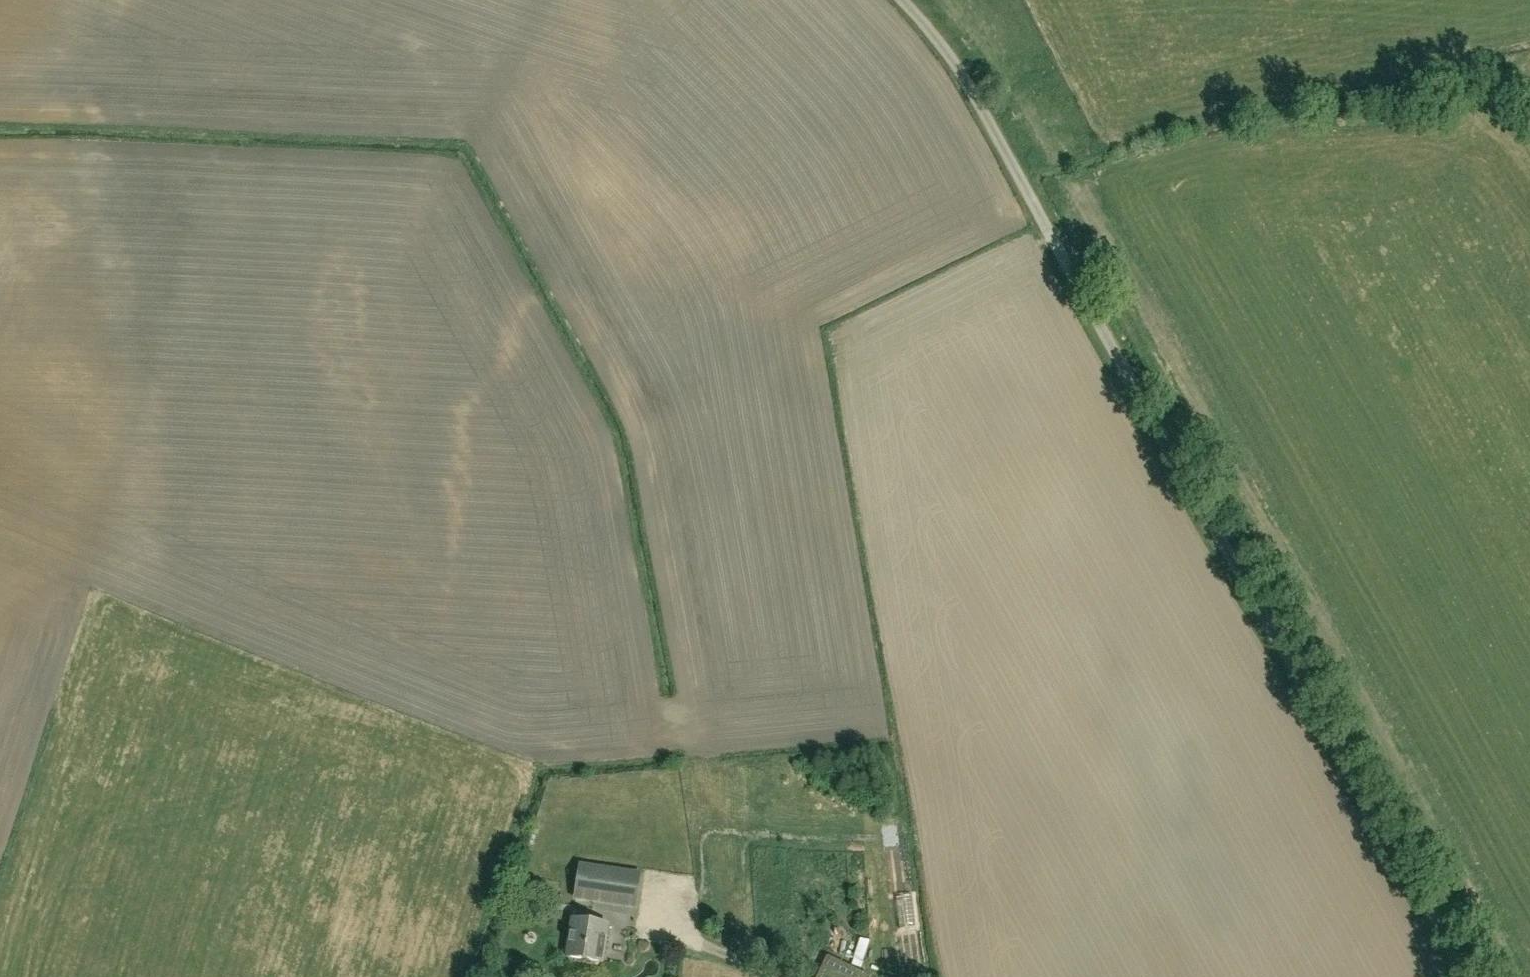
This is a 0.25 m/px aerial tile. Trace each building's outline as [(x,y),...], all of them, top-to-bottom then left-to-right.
[(621,871),(582,865),(577,896),(617,902),(621,871)] [(574,920),(568,957),(603,963),(609,925),(574,920)] [(818,976),(861,976),(828,959),(818,976)]
